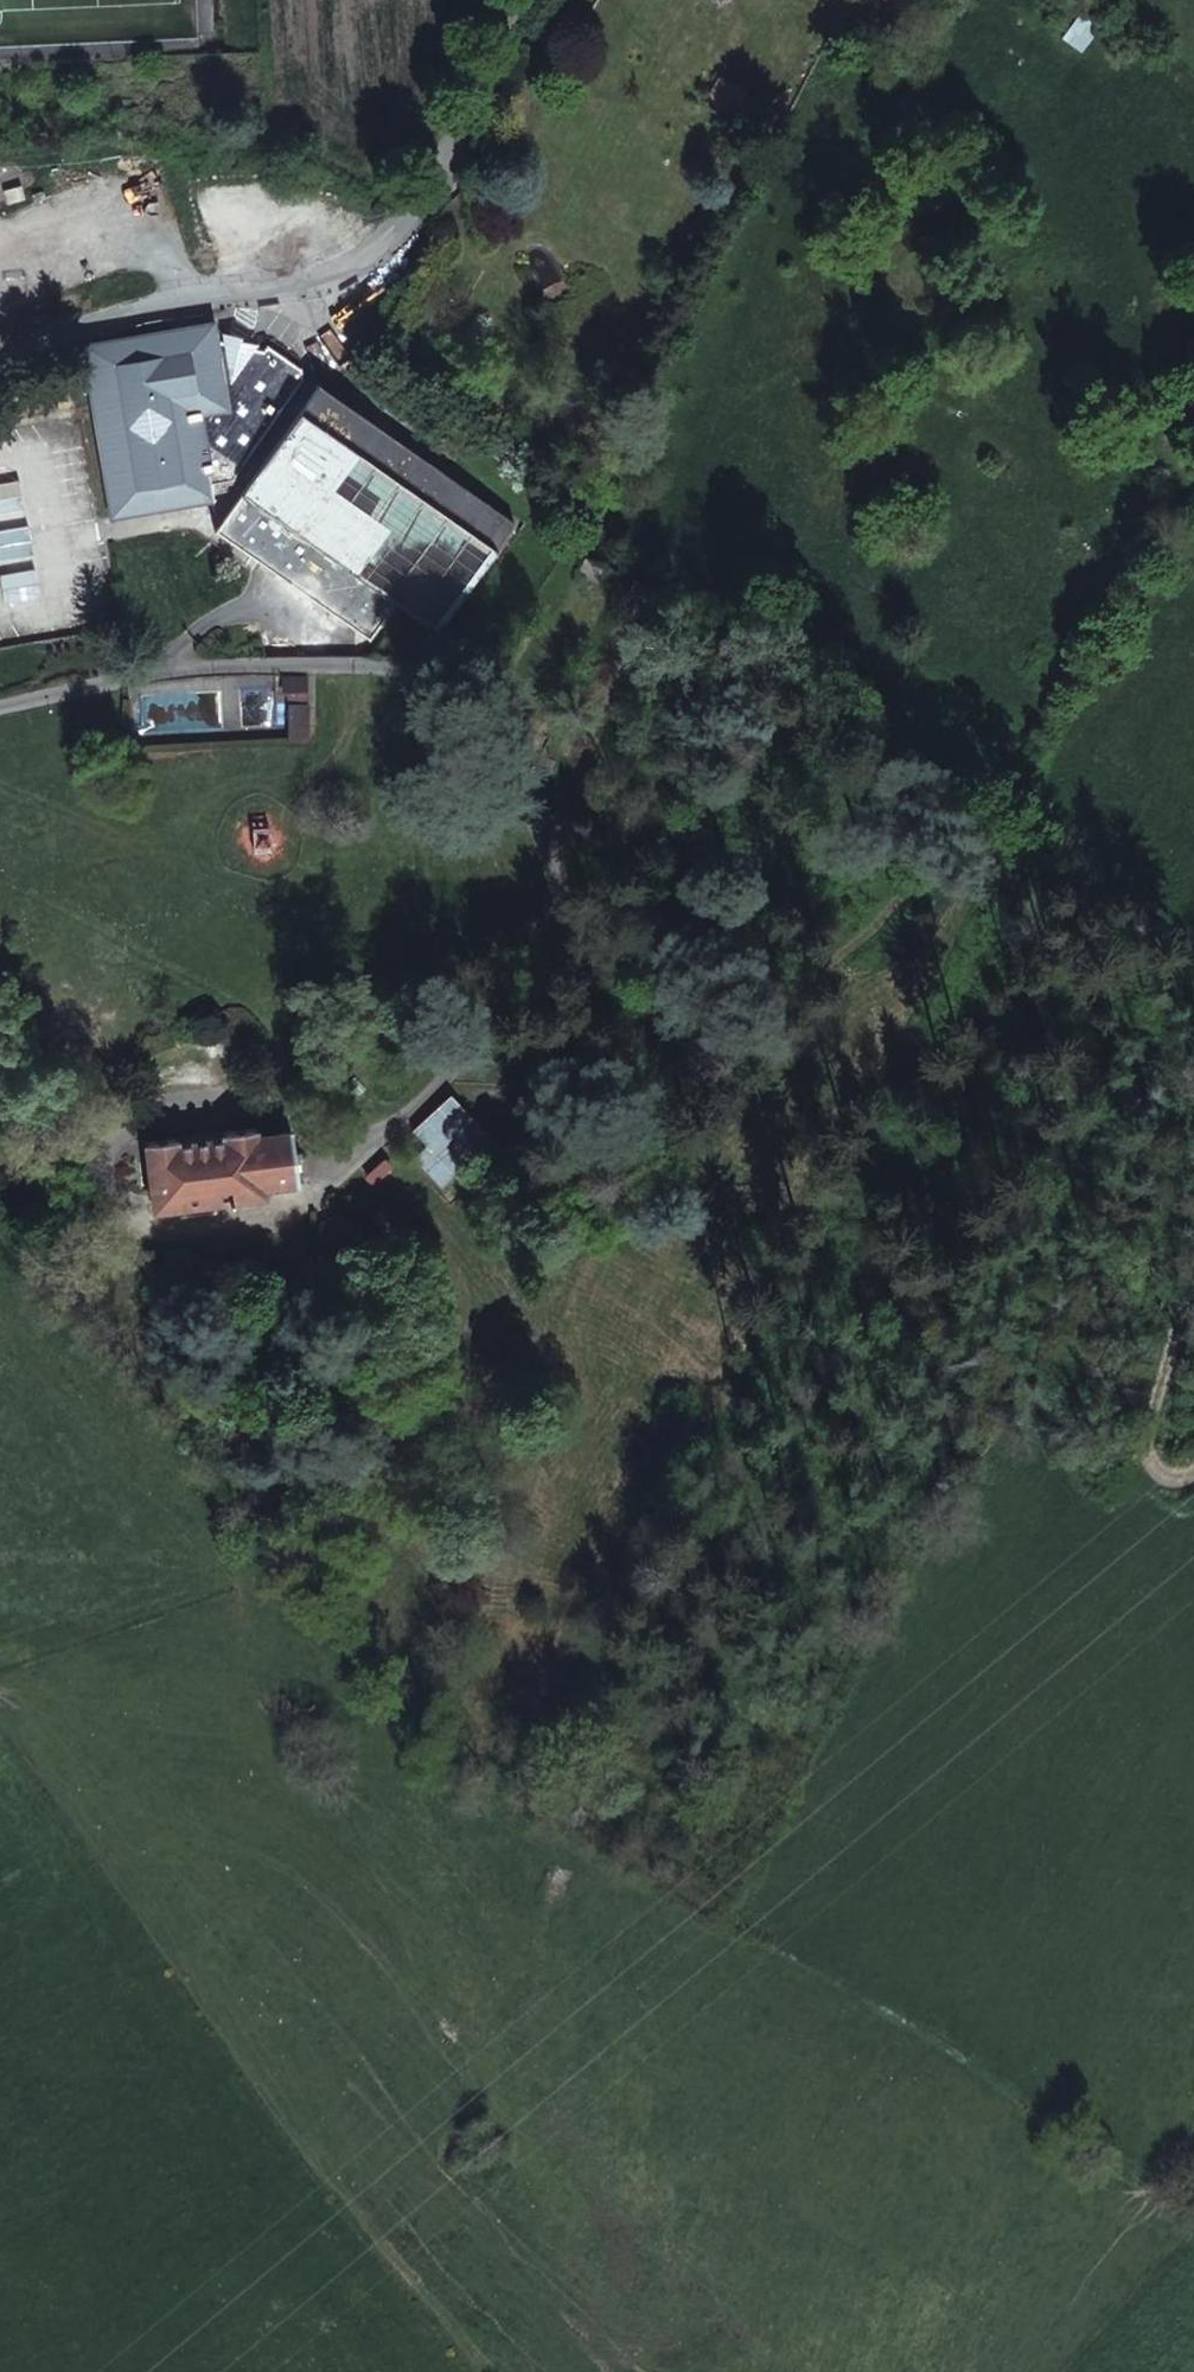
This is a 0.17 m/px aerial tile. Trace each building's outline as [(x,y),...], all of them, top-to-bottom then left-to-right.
[(209,326),(79,354),(87,394),(113,522),(210,504),(210,500),(216,499),(304,381),(302,365),(268,341),(264,346),(212,340),(209,326)] [(514,521),(318,382),(216,527),(303,589),(371,636),(397,601),(437,629),(514,521)] [(179,1136),(146,1141),(155,1211),(267,1195),(266,1187),(298,1183),(291,1130),(258,1134),(257,1125),(222,1131),(223,1136),(180,1142),(179,1136)]
